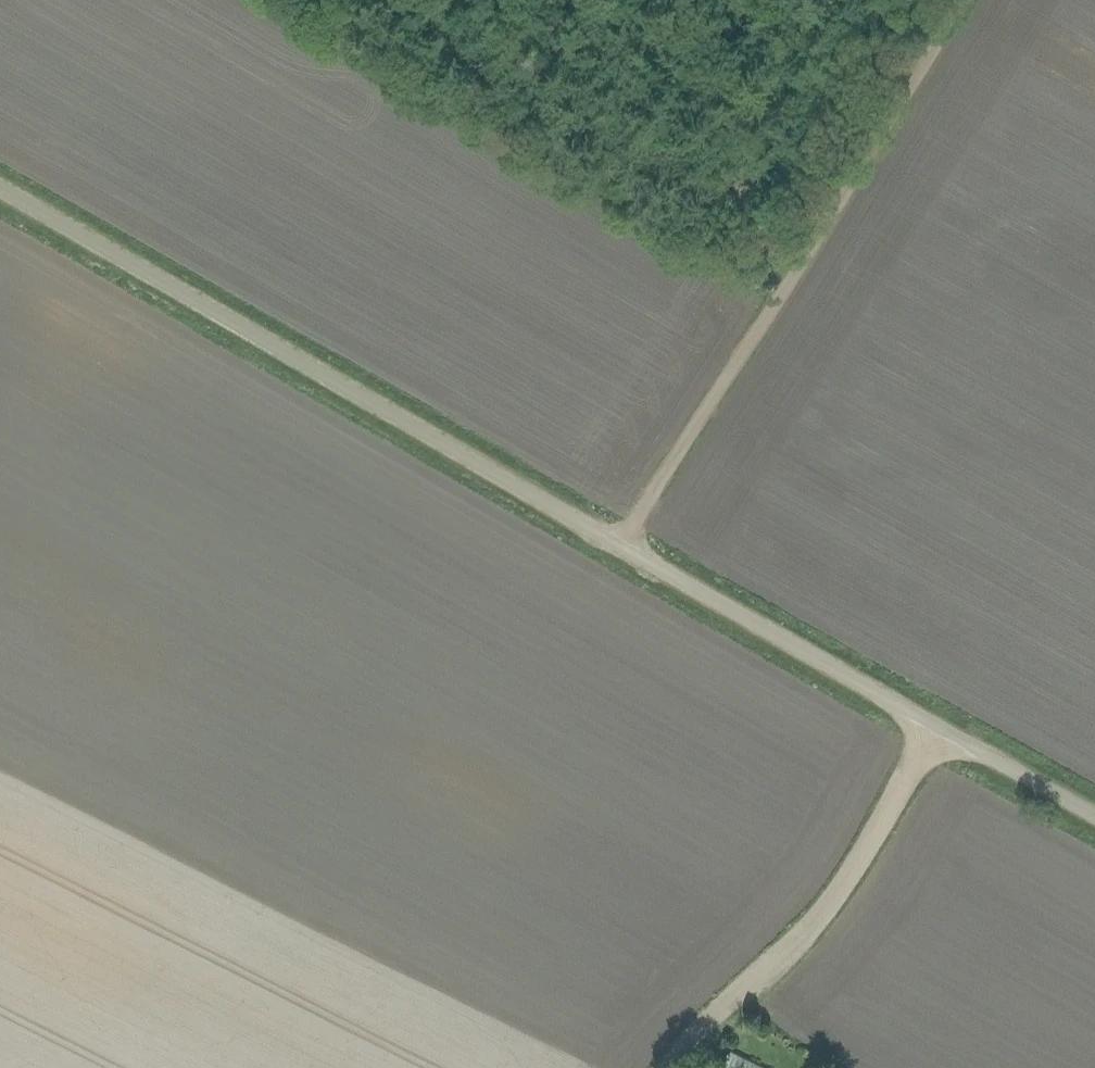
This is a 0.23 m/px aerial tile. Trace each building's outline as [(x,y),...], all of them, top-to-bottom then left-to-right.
[(731,1053),(723,1067),(763,1067),(731,1053)]
